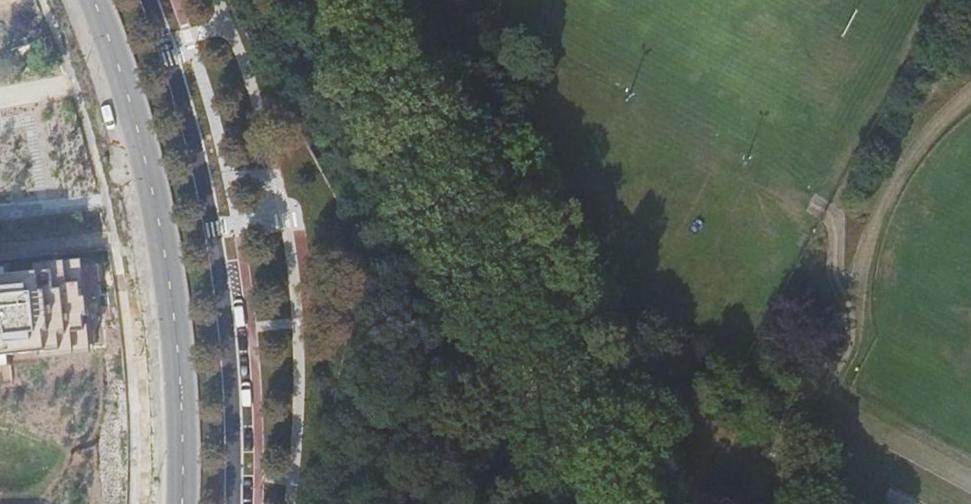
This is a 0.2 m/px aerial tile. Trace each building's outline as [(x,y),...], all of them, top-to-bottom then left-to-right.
[(79,268),(0,275),(0,376),(12,375),(9,354),(88,347),(79,268)]
